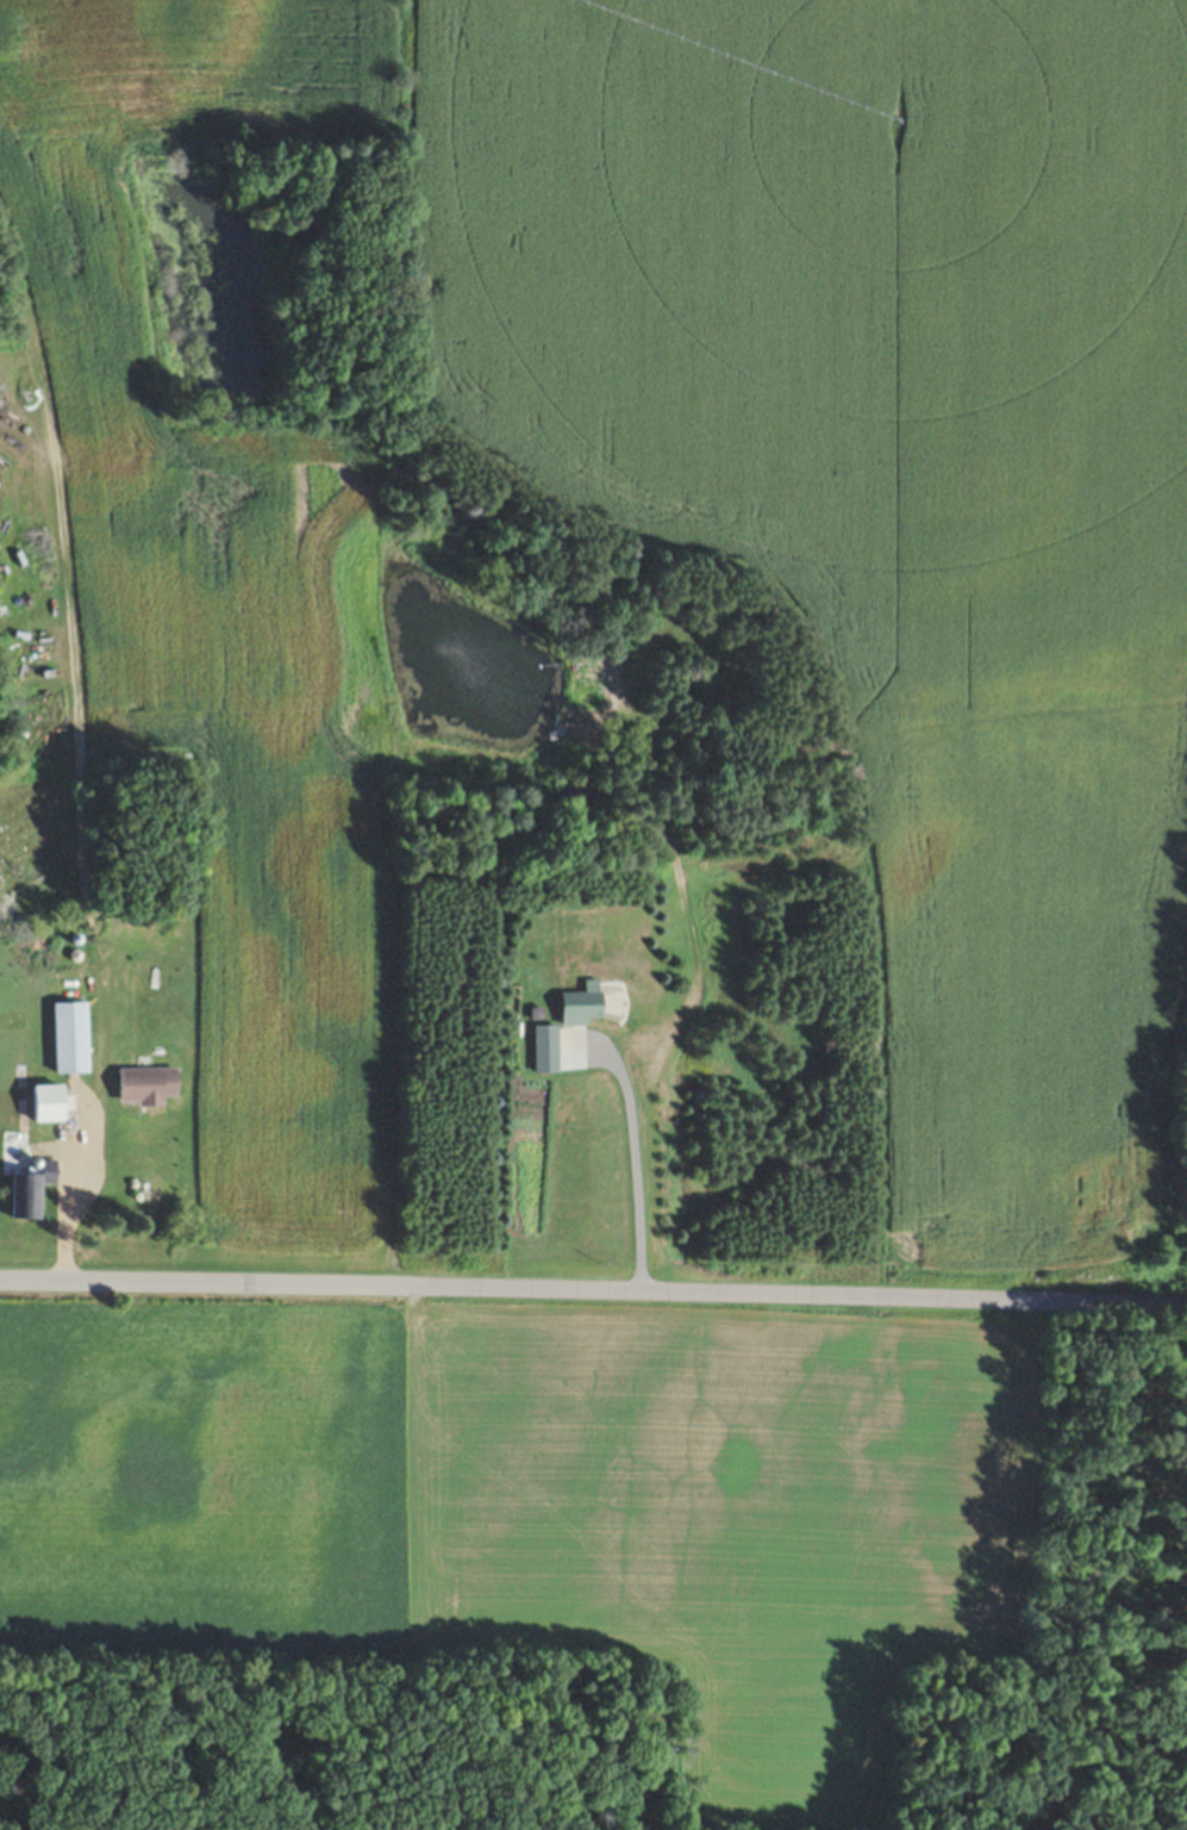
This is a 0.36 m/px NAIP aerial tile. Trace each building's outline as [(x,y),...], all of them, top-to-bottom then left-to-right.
[(561,991),(561,1023),(589,1023),(589,1018),(605,1018),(605,991),(561,991)] [(89,1002),(53,1002),(53,1072),(89,1072),(89,1002)] [(558,1055),(558,1025),(533,1025),(533,1055),(558,1055)] [(165,1105),(165,1095),(179,1095),(179,1067),(120,1067),(120,1104),(165,1105)] [(88,1133),(88,1114),(56,1114),(56,1133),(88,1133)] [(13,1174),(12,1218),(43,1219),(43,1183),(58,1183),(58,1161),(46,1161),(45,1174),(13,1174)]
